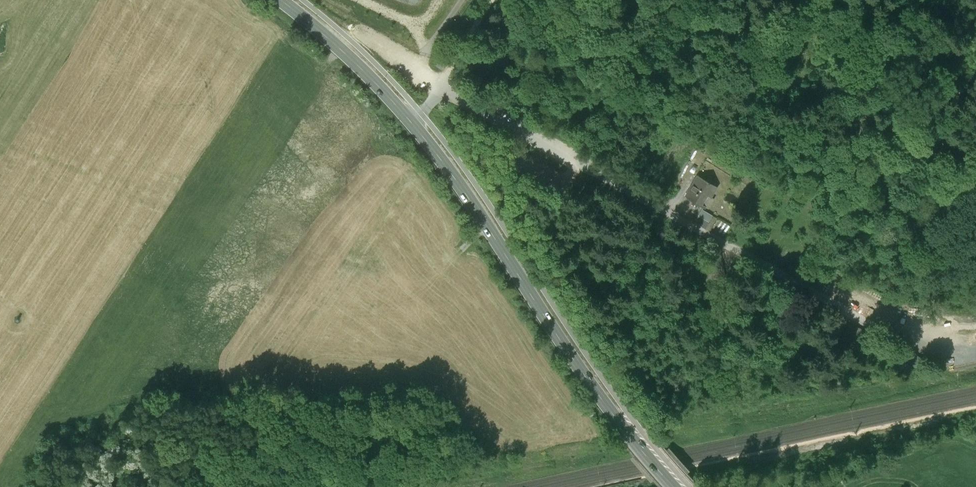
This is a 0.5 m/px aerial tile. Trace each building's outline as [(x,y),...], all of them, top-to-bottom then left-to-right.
[(444,65),(439,62),(435,67),(440,71),(444,65)] [(696,175),(684,197),(706,210),(719,188),(696,175)]
